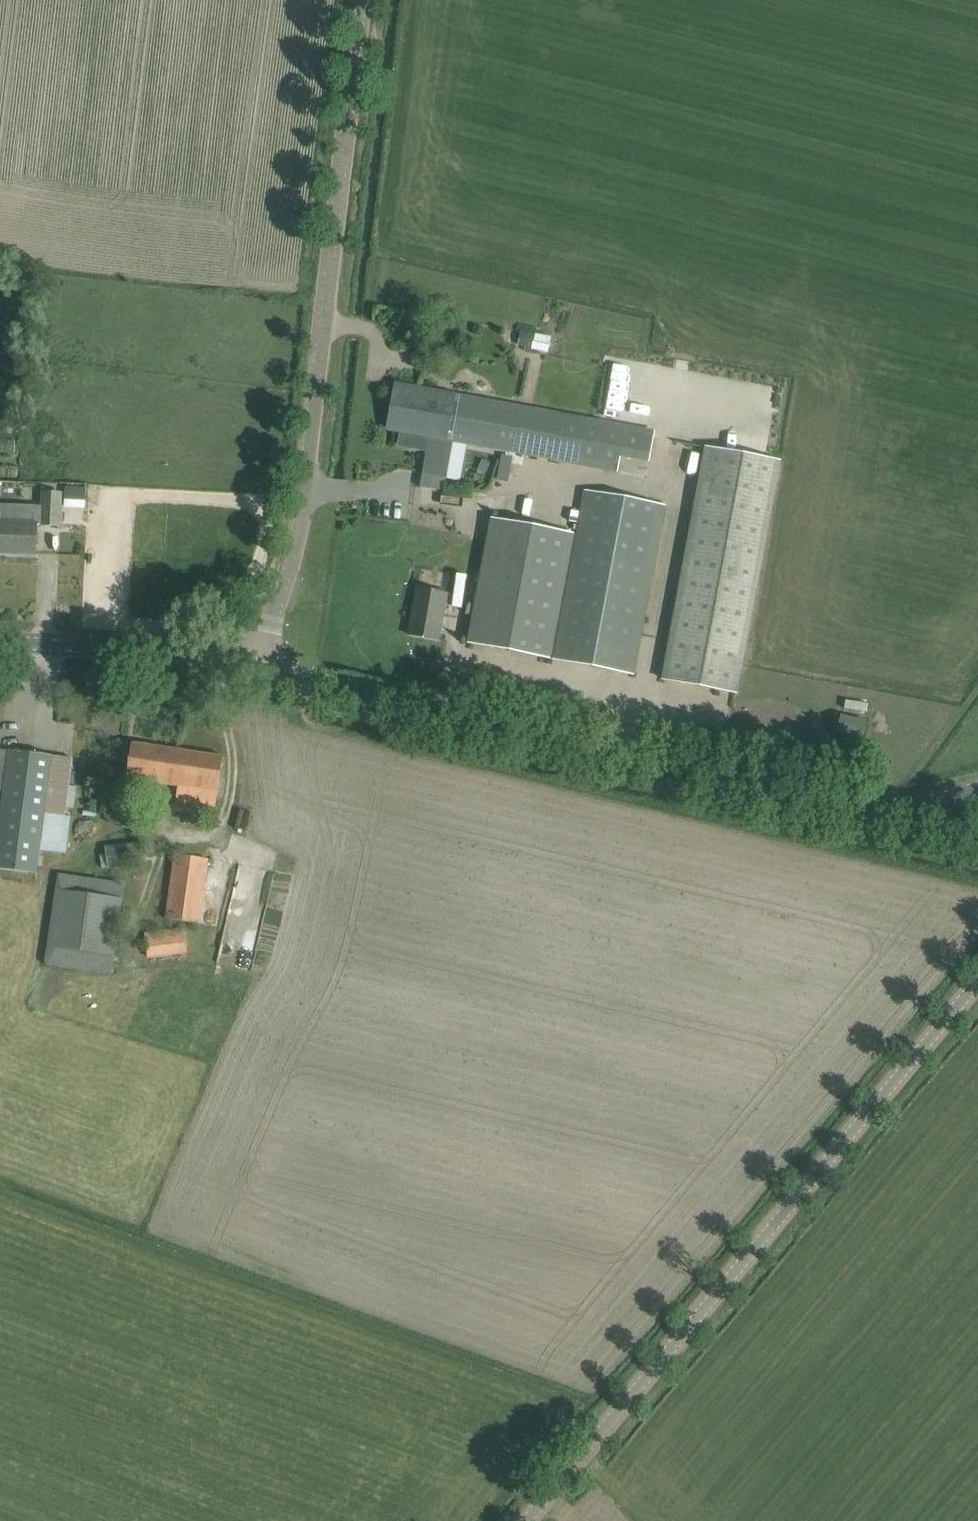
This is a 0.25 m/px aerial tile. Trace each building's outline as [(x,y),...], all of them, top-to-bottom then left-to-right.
[(387,428),(412,433),(409,449),(426,452),(420,488),(443,492),(452,440),(617,471),(620,457),(648,463),(654,433),(395,384),(387,428)] [(14,453),(14,440),(0,440),(0,453),(14,453)] [(779,459),(706,446),(663,678),(736,692),(779,459)] [(506,481),(511,454),(500,452),(496,479),(506,481)] [(82,500),(83,486),(63,486),(62,500),(82,500)] [(470,620),(466,642),(553,659),(633,674),(664,506),(583,491),(574,534),(491,518),(486,541),(470,620)] [(0,521),(0,552),(35,553),(36,525),(59,526),(61,494),(43,493),(42,506),(1,504),(0,521)] [(418,588),(409,635),(438,640),(447,594),(418,588)] [(837,731),(863,737),(866,722),(840,716),(837,731)] [(132,743),(129,762),(127,778),(177,785),(175,800),(216,806),(223,756),(132,743)] [(36,875),(40,850),(66,853),(71,816),(65,815),(72,758),(9,750),(9,751),(0,750),(0,792),(4,792),(0,820),(0,870),(36,875)] [(108,868),(108,870),(147,865),(144,840),(105,845),(106,855),(108,868)] [(173,854),(166,920),(201,924),(209,859),(173,854)] [(247,909),(256,867),(238,863),(229,905),(247,909)] [(44,966),(112,975),(125,882),(58,873),(44,966)] [(144,933),(147,958),(186,953),(182,927),(144,933)]
